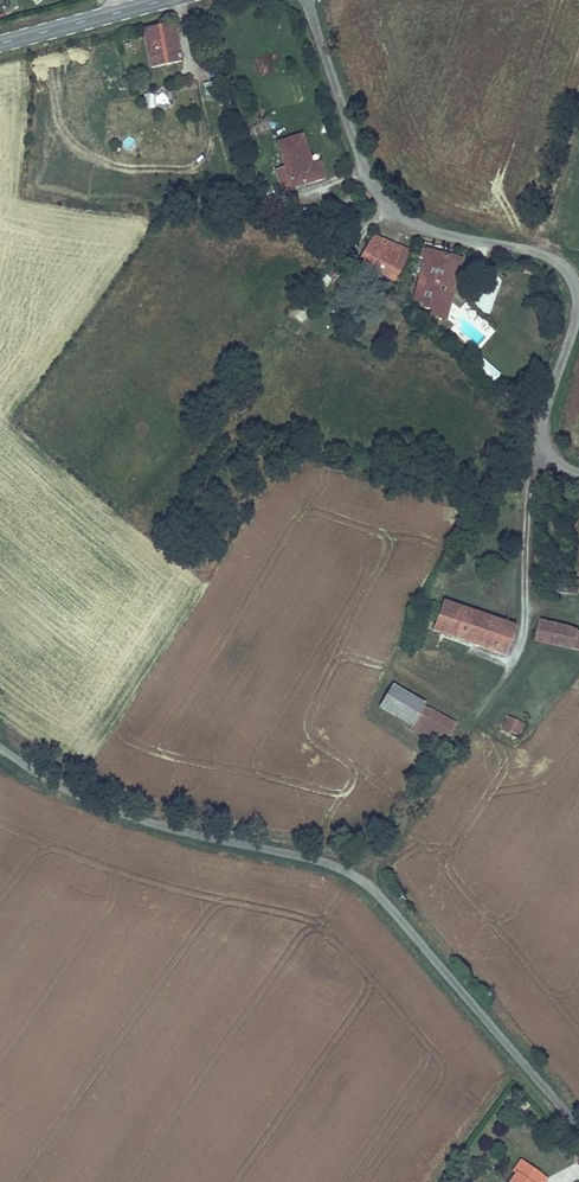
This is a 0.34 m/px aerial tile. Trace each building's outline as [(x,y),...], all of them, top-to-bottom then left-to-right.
[(167,48),(177,46),(173,24),(163,26),(167,48)] [(177,46),(167,48),(163,26),(139,31),(147,70),(181,62),(177,46)] [(279,194),(324,180),(318,162),(310,165),(301,135),(274,143),(282,169),(272,172),(279,194)] [(397,275),(411,253),(372,236),(355,265),(390,287),(397,275)] [(451,297),(444,296),(454,258),(417,248),(411,276),(417,277),(417,279),(426,282),(423,294),(414,291),(410,304),(419,307),(418,310),(428,313),(427,316),(445,321),(451,297)] [(426,282),(417,279),(414,291),(423,294),(426,282)] [(473,368),(491,383),(499,373),(481,358),(473,368)] [(551,594),(577,596),(578,589),(551,587),(551,594)] [(431,633),(503,658),(514,628),(442,602),(431,633)] [(572,653),(574,652),(577,633),(566,627),(539,621),(533,644),(572,653)] [(423,707),(423,705),(391,685),(377,710),(410,730),(423,707)] [(448,740),(456,725),(423,707),(410,730),(409,733),(417,736),(446,746),(448,740)] [(501,733),(517,739),(523,725),(507,718),(501,733)] [(549,1177),(521,1160),(507,1181),(546,1181),(549,1177)]
